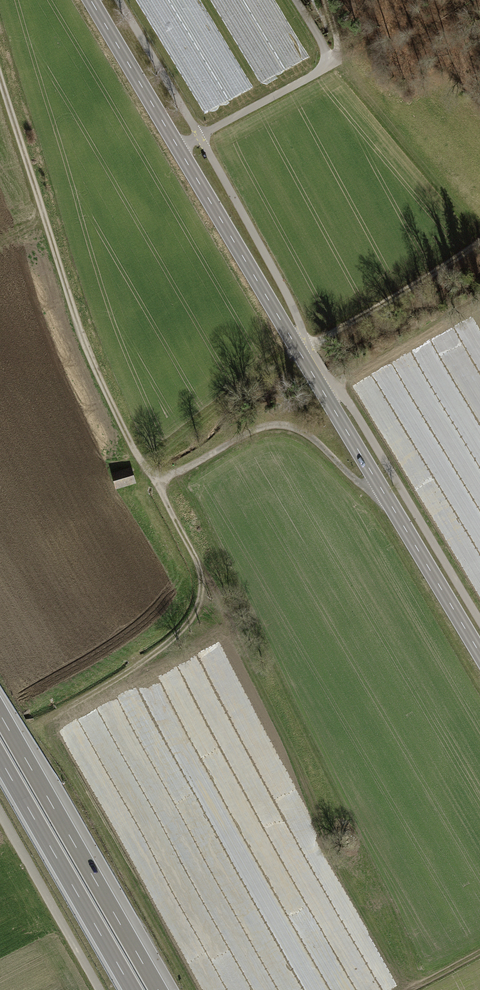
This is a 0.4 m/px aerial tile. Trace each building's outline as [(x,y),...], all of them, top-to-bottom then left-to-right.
[(132,467),(112,472),(116,488),(136,483),(132,467)]
